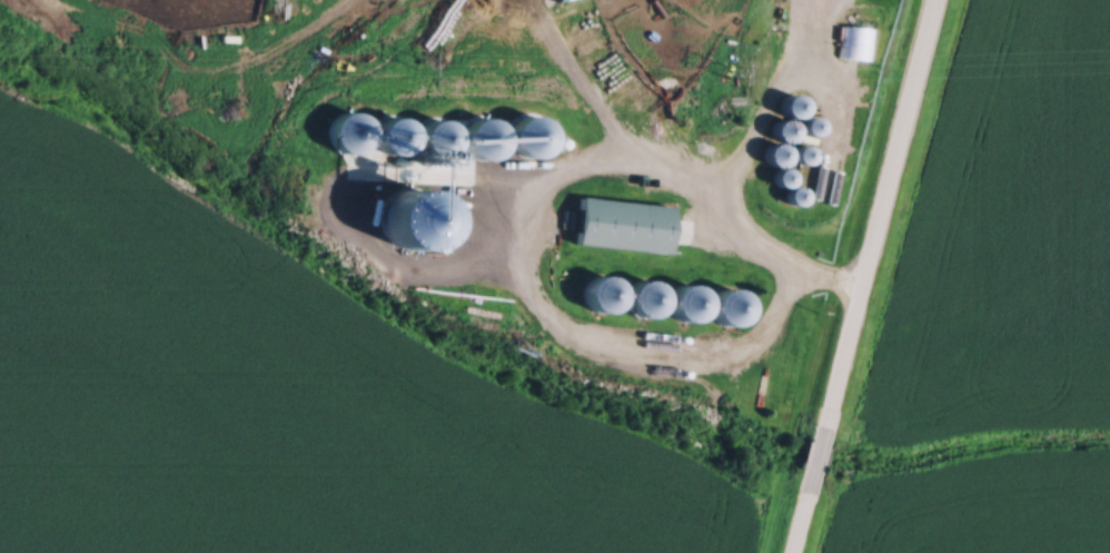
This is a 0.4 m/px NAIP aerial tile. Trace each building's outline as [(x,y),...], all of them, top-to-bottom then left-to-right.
[(866,57),(872,25),(843,20),(837,52),(866,57)] [(367,112),(339,109),(334,148),(362,151),(367,112)] [(530,155),(551,126),(531,112),(510,141),(530,155)] [(406,150),(409,117),(382,115),(379,148),(406,150)] [(499,154),(499,117),(470,117),(470,154),(499,154)] [(425,152),(450,152),(450,118),(425,118),(425,152)] [(767,156),(782,162),(788,144),(774,138),(767,156)] [(810,145),(801,143),(798,157),(807,159),(810,145)] [(575,241),(669,249),(673,202),(579,194),(575,241)] [(623,304),(611,272),(586,281),(598,313),(623,304)] [(657,312),(657,282),(633,282),(633,312),(657,312)] [(700,283),(678,283),(678,318),(700,318),(700,283)] [(743,322),(743,289),(719,289),(719,322),(743,322)]
